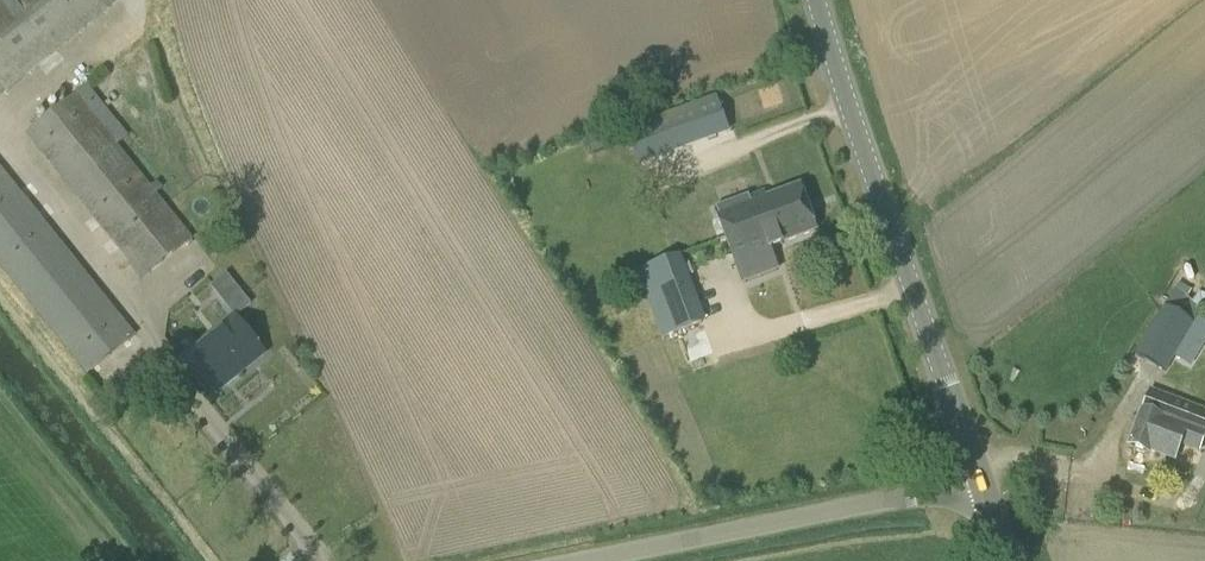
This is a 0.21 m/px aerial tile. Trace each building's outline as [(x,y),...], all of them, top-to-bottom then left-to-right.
[(121,0),(0,0),(0,98),(121,0)] [(142,279),(194,238),(105,128),(115,120),(86,83),(25,134),(142,279)] [(705,141),(730,132),(716,95),(692,105),(705,141)] [(663,157),(649,120),(625,130),(638,166),(663,157)] [(138,335),(0,163),(0,269),(86,377),(138,335)] [(726,238),(808,207),(799,184),(765,197),(762,191),(715,209),(726,238)] [(808,207),(726,238),(737,267),(785,249),(783,243),(817,230),(808,207)] [(663,337),(701,323),(677,257),(638,272),(663,337)] [(233,311),(250,297),(230,271),(212,285),(233,311)] [(1165,373),(1204,308),(1174,290),(1148,333),(1144,330),(1133,349),(1137,351),(1135,354),(1165,373)] [(240,376),(266,355),(234,314),(178,360),(207,397),(237,373),(240,376)] [(1150,390),(1142,409),(1141,408),(1127,445),(1149,454),(1150,452),(1175,461),(1181,445),(1199,452),(1204,435),(1204,397),(1198,394),(1193,407),(1150,390)]
